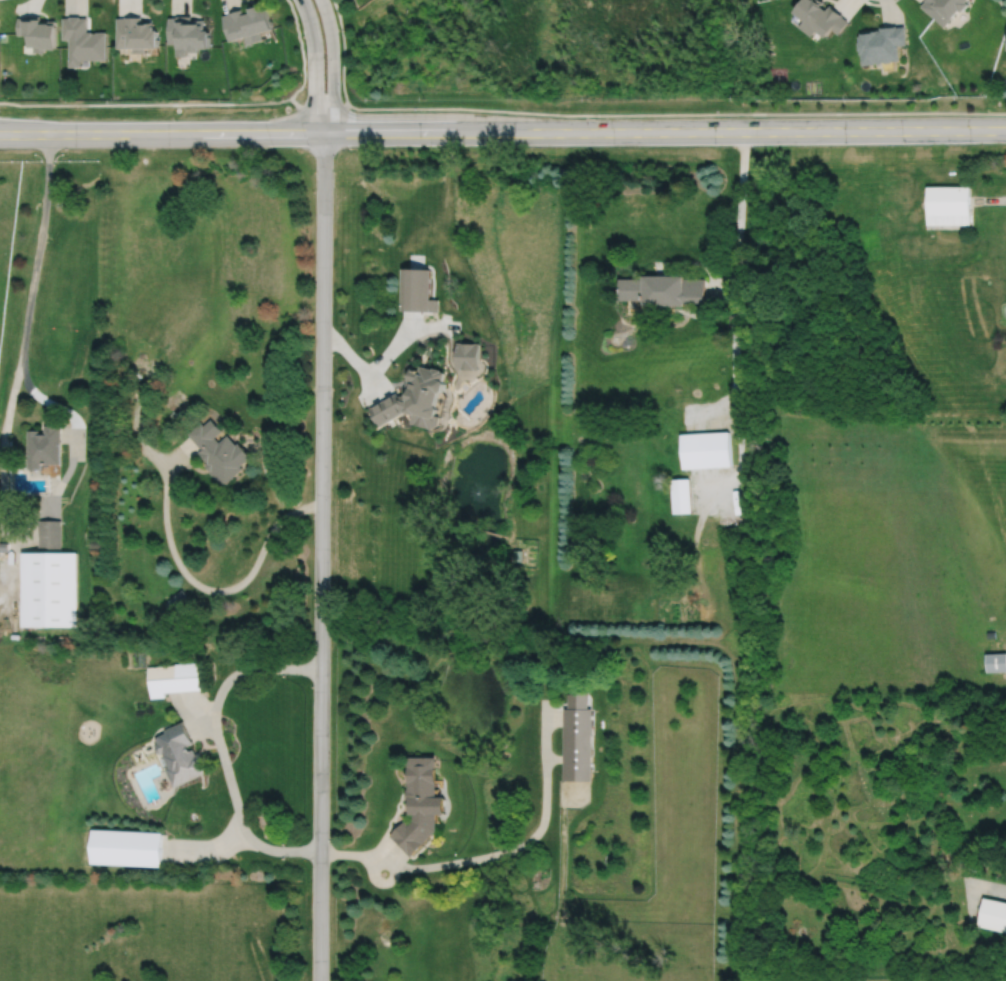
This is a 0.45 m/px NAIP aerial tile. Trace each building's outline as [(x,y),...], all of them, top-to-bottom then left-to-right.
[(797,10),(807,17),(801,25),(814,34),(819,28),(828,35),(834,28),(840,33),(850,20),(847,17),(844,15),(845,14),(832,3),(829,8),(824,4),(827,1),(826,0),(805,0),(797,10)] [(944,26),(959,8),(962,11),(969,3),(966,0),(925,0),(921,5),(944,26)] [(223,14),(230,40),(247,35),(249,43),(264,38),(262,31),(275,27),(269,6),(262,8),(260,3),(250,6),(252,11),(245,13),(244,7),(229,11),(230,13),(223,14)] [(18,17),(18,34),(31,34),(31,45),(35,45),(35,51),(47,51),(47,47),(59,47),(59,19),(43,20),(43,18),(42,18),(42,15),(26,15),(26,17),(18,17)] [(64,17),(65,38),(72,38),(72,66),(84,66),(84,59),(107,58),(107,31),(97,31),(97,32),(93,32),(93,31),(89,31),(89,17),(82,17),(82,15),(72,16),(72,17),(64,17)] [(117,17),(117,47),(134,47),(134,51),(146,51),(146,46),(158,46),(158,28),(155,28),(155,24),(154,24),(154,21),(147,21),(147,22),(142,22),(142,15),(125,15),(125,17),(117,17)] [(169,16),(169,43),(177,42),(177,55),(188,55),(188,50),(198,50),(198,47),(201,47),(201,46),(212,46),(212,35),(210,35),(210,28),(206,28),(206,19),(192,19),(192,15),(177,15),(177,16),(169,16)] [(862,31),(862,34),(860,34),(860,41),(860,49),(861,49),(861,53),(864,53),(864,63),(894,61),(894,59),(898,59),(897,44),(906,44),(905,25),(896,26),(896,24),(881,26),(881,28),(872,29),(872,30),(862,31)] [(927,187),(927,224),(969,224),(969,186),(927,187)] [(403,268),(402,310),(440,311),(440,299),(431,299),(432,269),(403,268)] [(620,278),(620,300),(644,300),(644,305),(685,305),(685,302),(706,302),(706,278),(685,278),(685,275),(644,275),(644,278),(620,278)] [(457,342),(456,369),(480,370),(482,343),(457,342)] [(412,368),(405,396),(403,395),(401,397),(399,393),(372,409),(383,427),(407,413),(417,416),(414,424),(436,430),(443,426),(445,418),(441,417),(442,411),(440,408),(444,394),(447,393),(449,386),(447,382),(446,382),(448,373),(444,372),(444,371),(436,369),(436,370),(423,366),(421,371),(412,368)] [(212,419),(205,426),(202,422),(189,434),(202,449),(199,452),(209,463),(206,466),(211,472),(210,473),(223,487),(243,469),(242,467),(252,458),(239,443),(237,445),(228,436),(220,442),(216,437),(223,431),(212,419)] [(29,431),(29,469),(43,469),(43,465),(60,465),(60,426),(46,426),(46,435),(41,435),(41,431),(29,431)] [(681,433),(683,469),(732,466),(730,431),(681,433)] [(671,478),(673,513),(691,512),(690,477),(671,478)] [(38,550),(38,518),(60,519),(60,551),(38,550)] [(514,548),(514,559),(522,560),(523,549),(514,548)] [(22,550),(22,625),(77,625),(77,551),(60,551),(38,550),(22,550)] [(986,671),(1005,670),(1005,652),(986,653),(986,671)] [(149,666),(151,697),(165,696),(165,691),(202,689),(200,661),(177,662),(177,664),(149,666)] [(568,693),(568,708),(564,708),(564,780),(591,780),(592,708),(587,708),(588,693),(568,693)] [(162,753),(164,752),(170,766),(166,768),(172,778),(206,762),(201,751),(196,753),(194,748),(191,750),(189,745),(195,742),(185,720),(166,729),(167,732),(157,737),(159,742),(157,743),(156,747),(158,751),(162,753)] [(438,829),(438,813),(447,813),(447,796),(438,796),(438,756),(409,756),(408,789),(407,789),(407,799),(410,799),(410,813),(414,813),(414,820),(409,825),(405,820),(390,835),(411,856),(438,829)] [(92,829),(91,863),(162,866),(164,832),(92,829)] [(977,927),(1005,933),(1005,903),(983,898),(977,927)]
